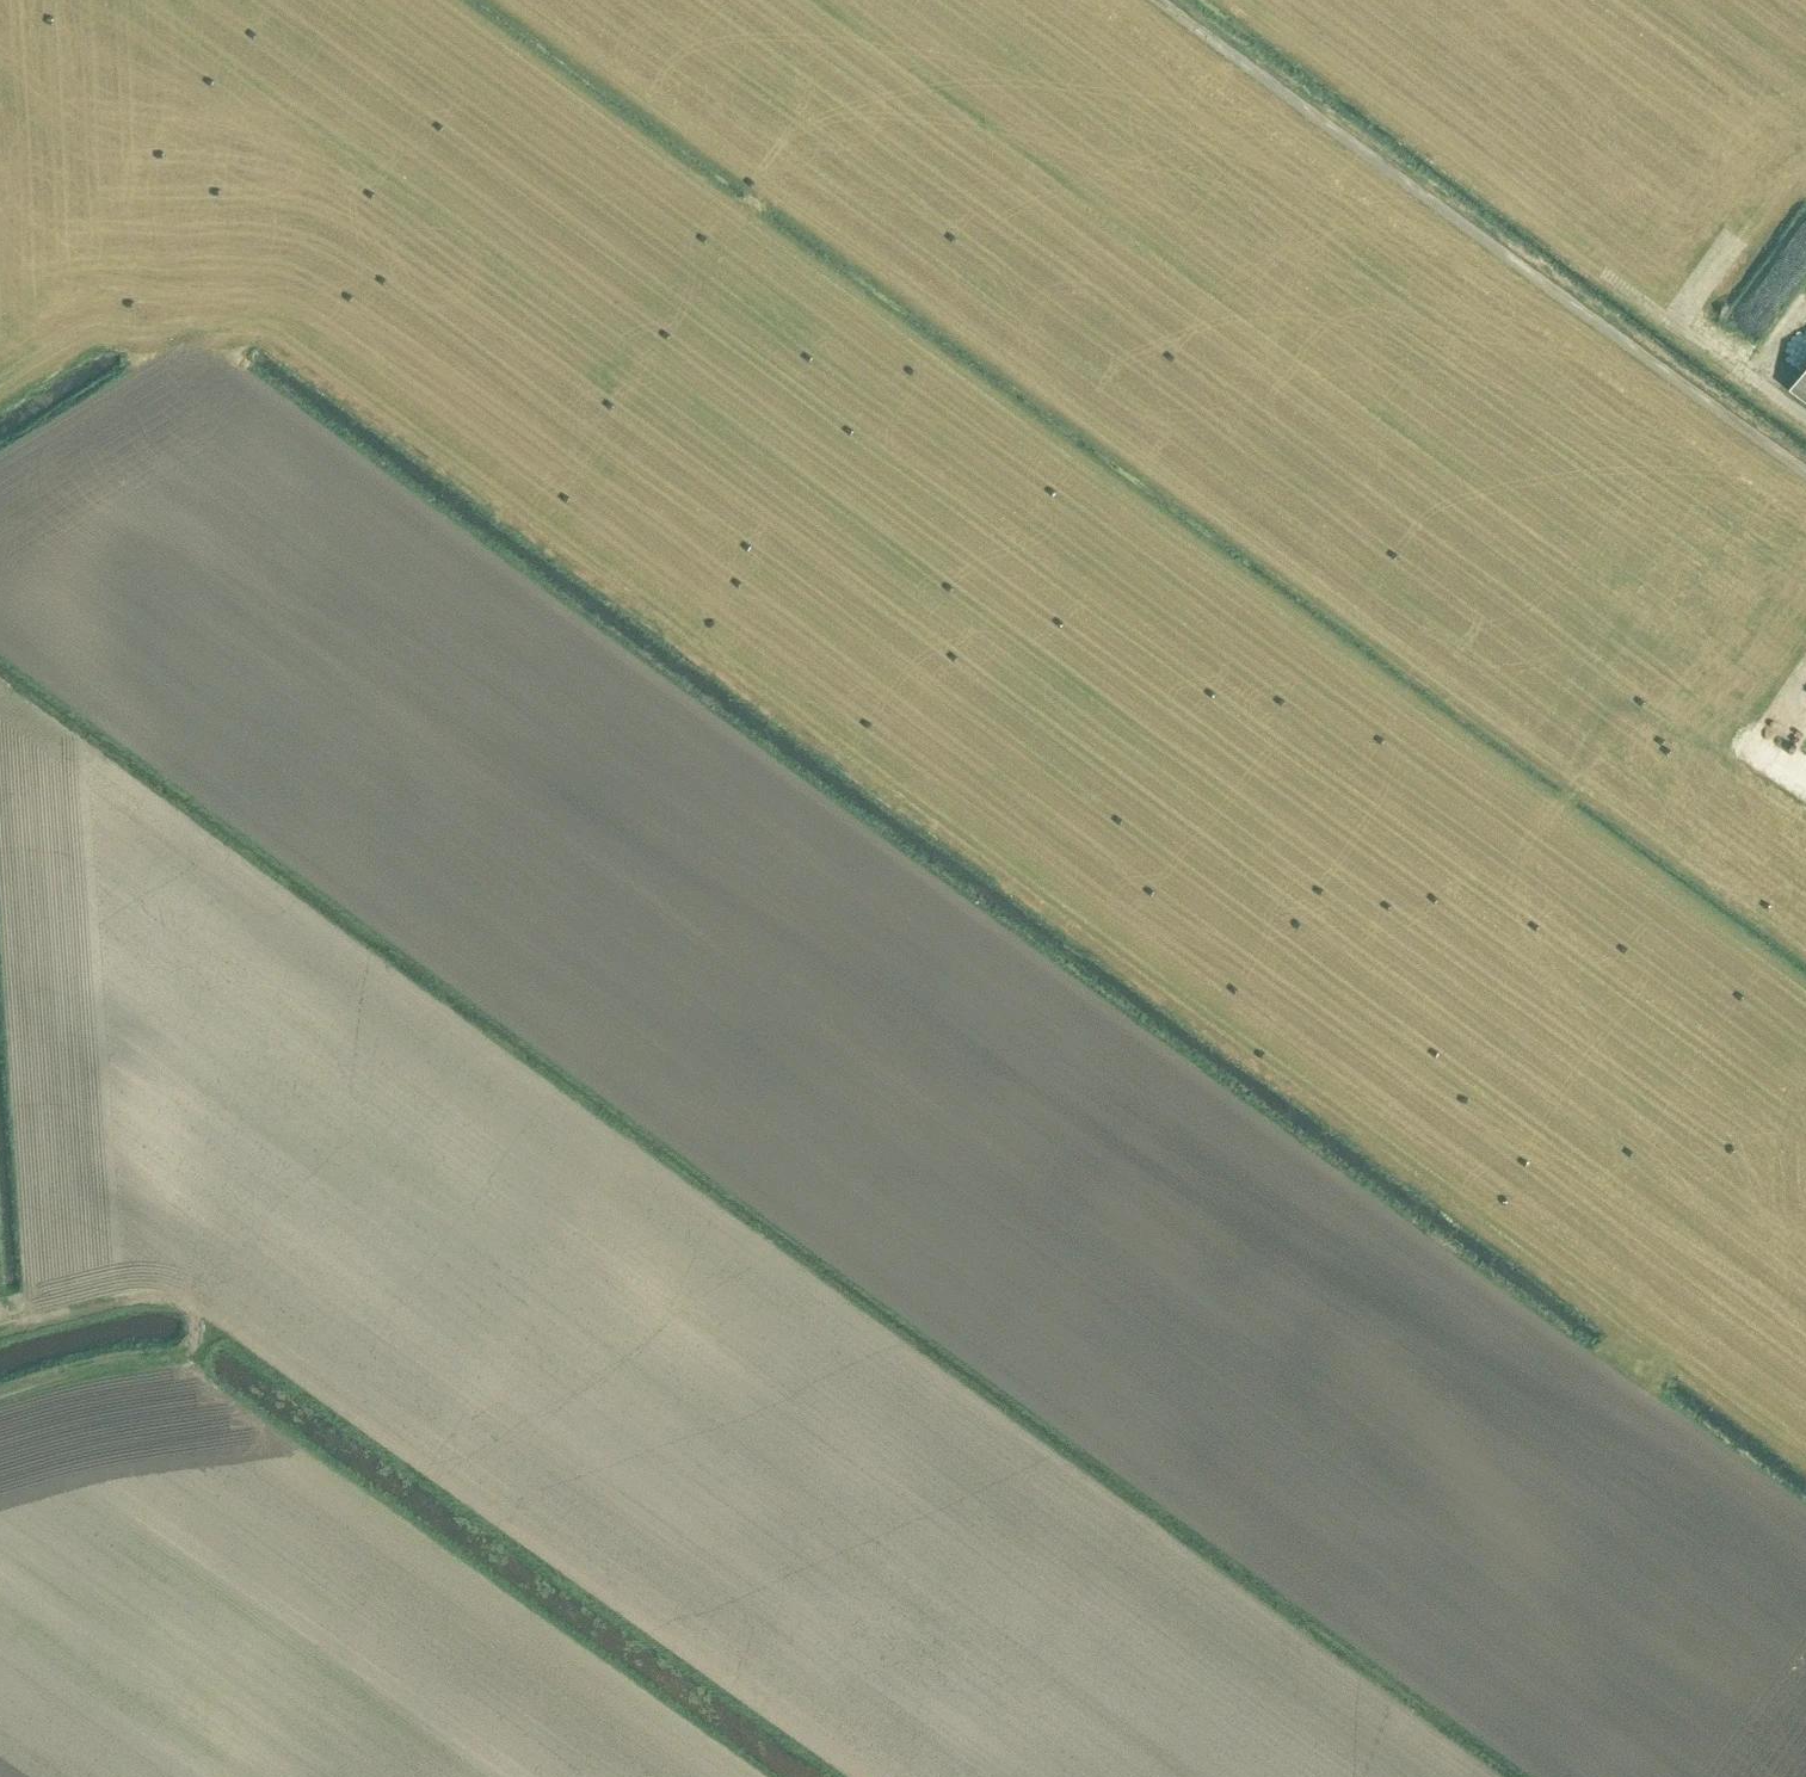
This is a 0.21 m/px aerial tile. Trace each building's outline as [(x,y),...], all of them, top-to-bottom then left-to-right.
[(1789,388),(1805,401),(1805,365),(1789,388)]
